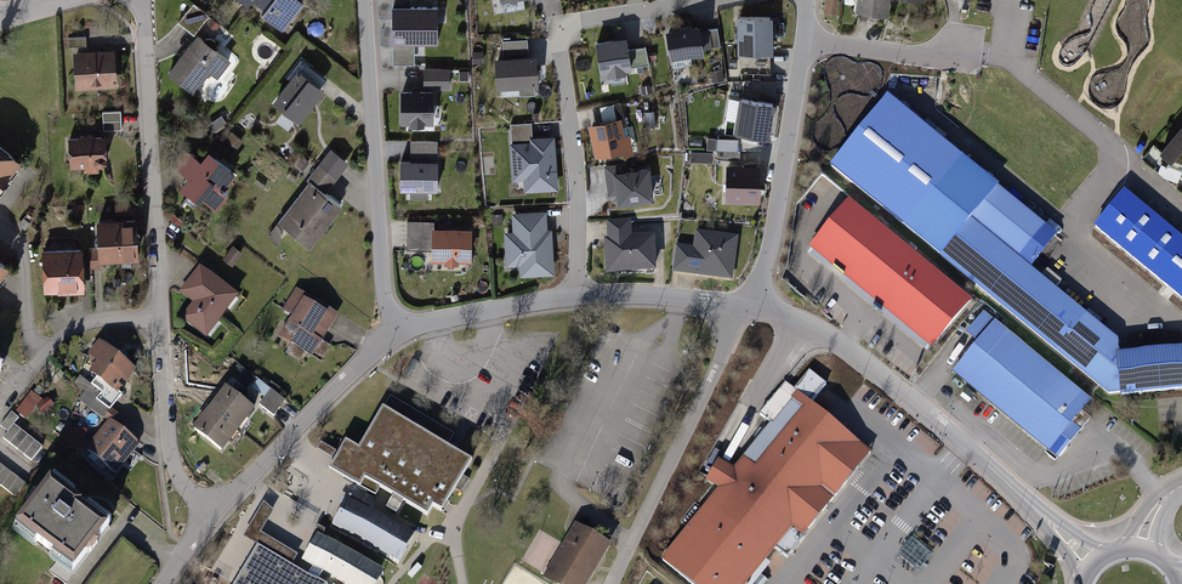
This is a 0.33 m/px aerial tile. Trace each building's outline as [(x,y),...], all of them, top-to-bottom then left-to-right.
[(284,32),(306,2),(302,0),(241,0),(284,32)] [(392,63),(415,63),(415,41),(437,41),(437,4),(410,4),(410,0),(392,0),(392,63)] [(828,10),(841,12),(843,0),(829,0),(828,10)] [(862,8),(893,12),(894,0),(863,0),(862,8)] [(211,15),(196,3),(181,22),(197,34),(211,15)] [(773,13),(737,13),(738,52),(774,51),(773,13)] [(717,26),(698,29),(701,49),(720,46),(717,26)] [(698,29),(669,34),(672,58),(702,54),(701,49),(698,29)] [(627,33),(594,39),(600,72),(609,70),(609,74),(624,71),(623,67),(649,63),(645,44),(629,47),(627,33)] [(230,62),(196,37),(170,73),(196,93),(213,70),(220,75),(230,62)] [(527,37),(503,39),(504,56),(495,56),(497,86),(519,84),(520,94),(535,92),(535,84),(538,85),(536,53),(528,53),(527,37)] [(120,50),(79,51),(79,85),(120,85),(120,50)] [(327,79),(301,58),(286,76),(293,82),(277,101),(297,117),(327,79)] [(449,67),(424,67),(424,86),(449,86),(449,67)] [(927,78),(907,75),(905,88),(925,92),(927,78)] [(433,88),(400,88),(400,123),(433,122),(433,88)] [(775,100),(739,94),(734,130),(769,135),(775,100)] [(1121,391),(1118,354),(1117,340),(1029,261),(1056,228),(893,95),(835,167),(1109,394),(1121,391)] [(604,120),(588,124),(595,156),(622,150),(623,154),(634,151),(630,134),(625,135),(623,124),(625,123),(620,102),(601,107),(604,120)] [(123,111),(105,111),(105,128),(124,128),(123,111)] [(560,187),(557,133),(534,135),(533,122),(511,123),(514,178),(525,178),(525,190),(560,187)] [(1180,129),(1163,151),(1171,158),(1168,162),(1181,167),(1181,130),(1180,129)] [(107,134),(69,137),(72,166),(109,163),(107,134)] [(709,147),(720,148),(719,158),(739,160),(741,138),(710,135),(709,147)] [(437,141),(411,141),(411,160),(400,160),(400,188),(409,188),(409,196),(428,196),(428,189),(437,189),(437,141)] [(0,142),(0,195),(26,162),(0,142)] [(242,174),(213,153),(207,162),(189,149),(177,166),(191,176),(183,187),(202,201),(206,196),(219,205),(242,174)] [(692,160),(714,159),(714,150),(692,151),(692,160)] [(625,162),(603,164),(607,194),(617,193),(619,203),(654,198),(650,165),(626,168),(625,162)] [(761,164),(726,163),(725,201),(760,202),(761,164)] [(340,181),(319,166),(308,180),(328,196),(340,181)] [(328,196),(308,180),(278,220),(315,249),(345,208),(328,196)] [(1124,190),(1096,224),(1181,293),(1181,236),(1124,190)] [(139,201),(117,201),(117,212),(138,212),(139,201)] [(972,308),(846,201),(808,245),(934,352),(972,308)] [(515,235),(545,233),(543,212),(514,213),(515,235)] [(631,219),(607,221),(608,237),(604,237),(605,273),(656,271),(655,235),(632,236),(631,219)] [(118,223),(118,260),(138,260),(137,222),(118,223)] [(118,260),(118,223),(99,223),(100,261),(118,260)] [(471,225),(431,225),(431,259),(443,259),(443,261),(458,261),(458,259),(471,259),(471,225)] [(736,237),(697,232),(695,250),(692,273),(731,278),(736,237)] [(551,272),(549,233),(545,233),(515,235),(507,235),(508,262),(521,262),(522,274),(551,272)] [(247,251),(236,243),(226,256),(236,265),(247,251)] [(95,244),(45,249),(48,290),(89,287),(87,266),(97,265),(95,244)] [(692,273),(695,250),(676,247),(673,271),(692,273)] [(0,255),(0,280),(12,264),(0,255)] [(241,294),(204,266),(185,292),(196,301),(184,317),(209,336),(241,294)] [(340,315),(298,290),(284,312),(296,319),(285,337),(316,356),(340,315)] [(1090,399),(984,312),(968,330),(979,339),(953,370),(1057,456),(1091,417),(1081,409),(1090,399)] [(137,368),(102,341),(91,355),(101,363),(96,371),(100,374),(93,384),(103,391),(98,399),(112,409),(124,393),(120,390),(137,368)] [(1121,391),(1181,385),(1181,346),(1118,354),(1121,391)] [(423,355),(418,352),(414,361),(419,364),(423,355)] [(418,366),(412,363),(407,372),(412,375),(418,366)] [(266,398),(261,404),(277,416),(288,402),(262,381),(255,390),(266,398)] [(255,409),(226,388),(211,409),(240,430),(255,409)] [(802,393),(738,469),(726,459),(711,476),(724,486),(664,559),(694,583),(751,583),(797,528),(804,534),(872,451),(802,393)] [(346,441),(331,467),(376,493),(380,487),(427,514),(432,506),(442,512),(472,461),(447,446),(454,433),(390,395),(358,449),(346,441)] [(240,430),(211,409),(195,430),(225,451),(240,430)] [(25,419),(14,410),(2,426),(10,432),(6,438),(35,461),(47,445),(20,425),(25,419)] [(140,442),(112,419),(88,448),(116,471),(140,442)] [(65,445),(84,449),(88,430),(69,426),(65,445)] [(0,461),(0,483),(16,495),(27,480),(0,461)] [(110,521),(53,479),(19,526),(61,557),(52,570),(67,581),(110,521)] [(414,535),(347,497),(331,524),(398,562),(414,535)] [(610,547),(574,526),(546,572),(566,583),(588,583),(610,547)] [(300,569),(257,544),(234,583),(329,583),(332,578),(342,583),(373,583),(379,574),(317,539),(300,569)]
